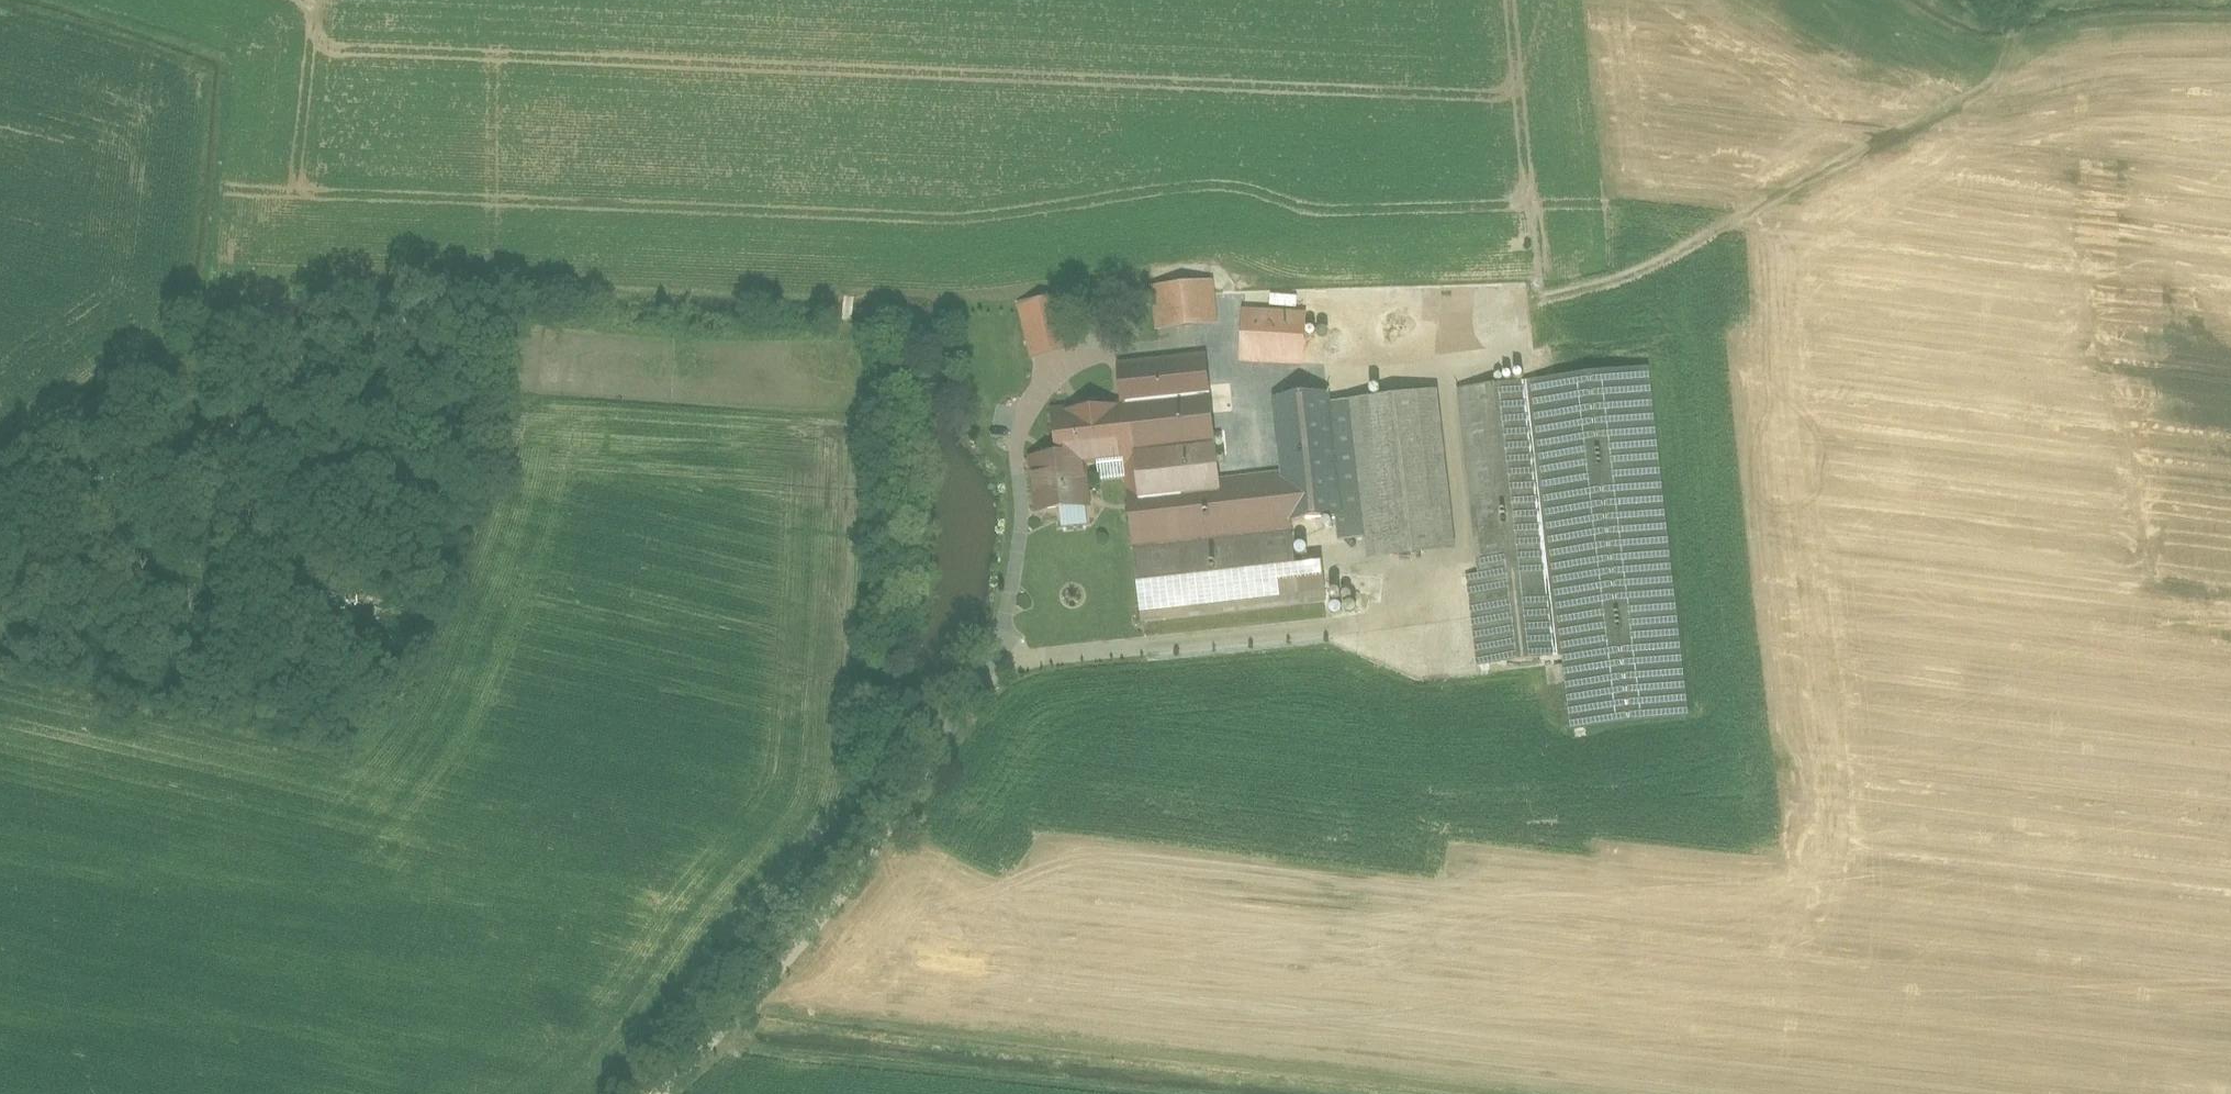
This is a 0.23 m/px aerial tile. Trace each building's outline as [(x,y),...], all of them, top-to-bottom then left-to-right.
[(1155,291),(1158,333),(1216,329),(1213,287),(1155,291)] [(1239,318),(1241,366),(1308,362),(1306,314),(1239,318)] [(1213,366),(1127,372),(1129,401),(1215,395),(1213,366)] [(1455,395),(1487,668),(1573,658),(1581,726),(1701,713),(1661,371),(1455,395)] [(1134,494),(1146,625),(1334,609),(1326,519),(1364,516),(1367,560),(1459,552),(1445,396),(1355,404),(1354,402),(1278,409),(1284,481),(1134,494)] [(1039,460),(1043,525),(1091,523),(1088,462),(1222,454),(1219,403),(1058,412),(1060,459),(1039,460)]
